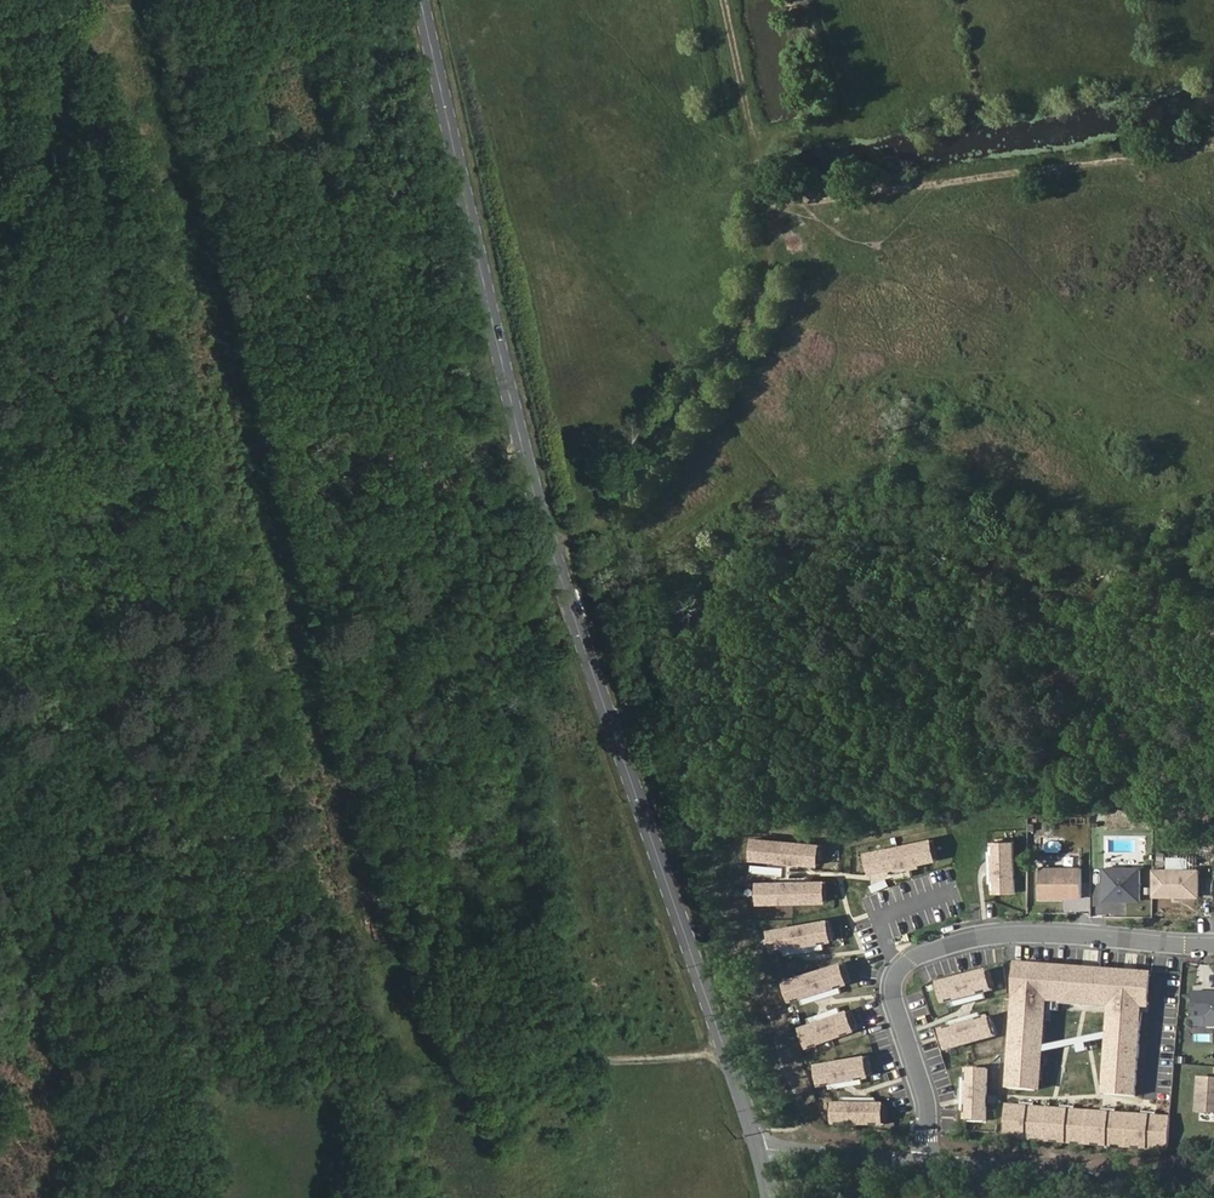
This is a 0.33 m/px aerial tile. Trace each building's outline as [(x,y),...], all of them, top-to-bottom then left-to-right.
[(1082,867),(1040,868),(1040,897),(1082,897),(1082,867)] [(1199,869),(1152,869),(1152,895),(1199,896),(1199,869)] [(1193,992),(1193,1015),(1208,1016),(1208,1027),(1213,1027),(1213,992),(1193,992)] [(1199,1077),(1196,1111),(1213,1112),(1213,1078),(1199,1077)]
